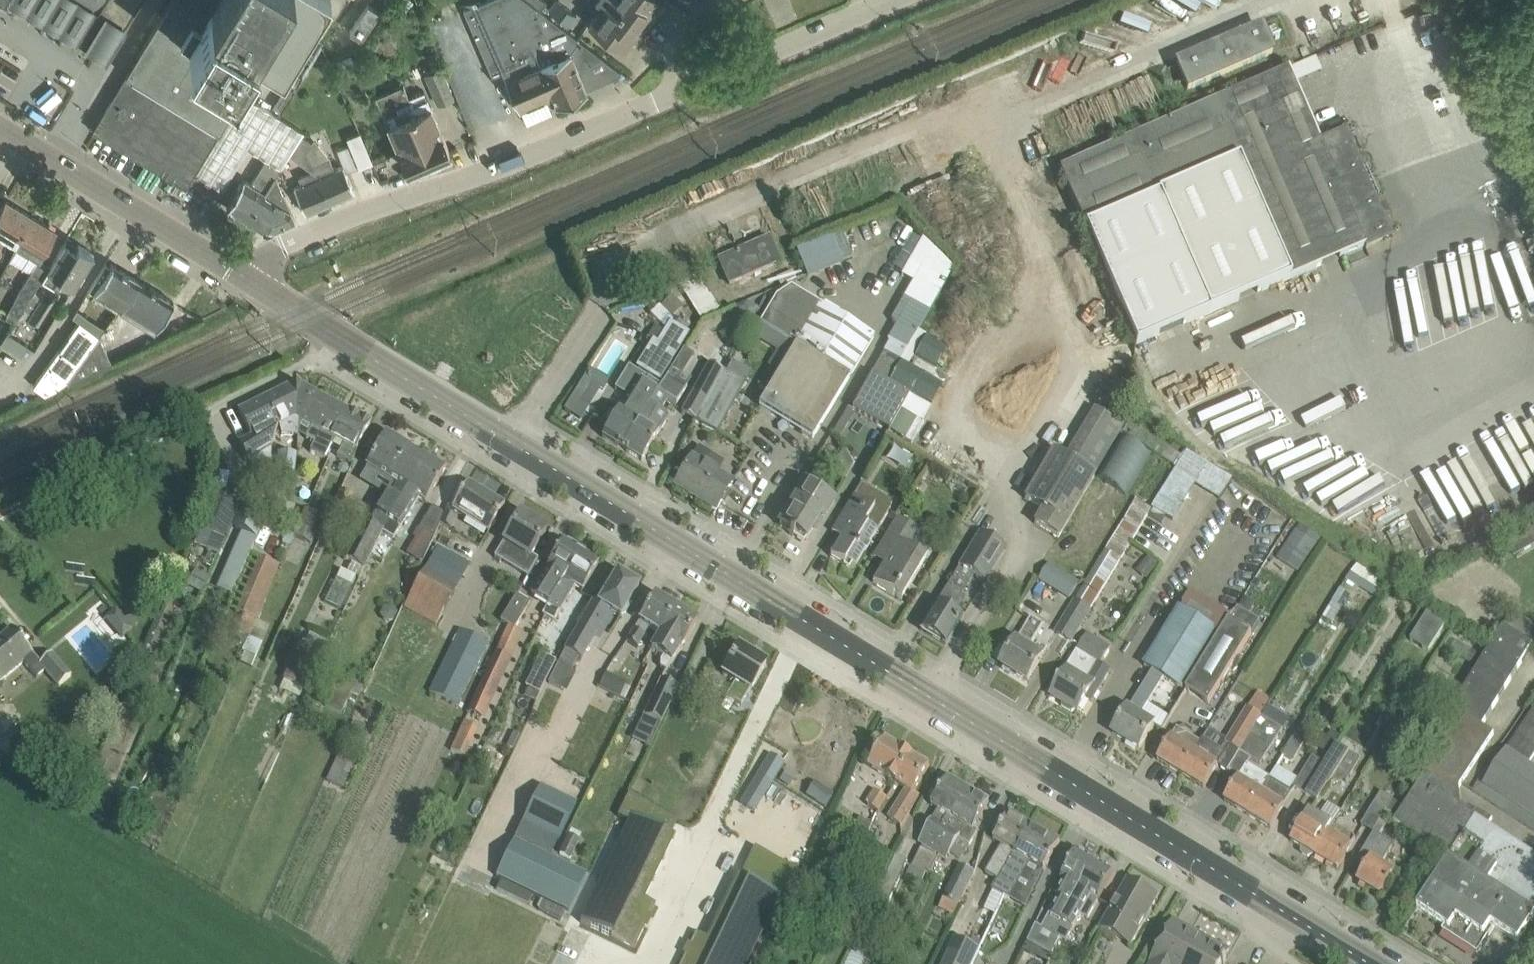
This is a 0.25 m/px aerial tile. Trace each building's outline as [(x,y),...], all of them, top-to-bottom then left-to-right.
[(75,32),(105,50),(135,0),(22,0),(75,32)] [(189,181),(195,172),(222,189),(248,146),(266,157),(285,168),(291,157),(305,135),(308,129),(247,90),(264,63),(282,75),(330,0),(172,0),(95,125),(188,182),(189,181)] [(492,77),(494,77),(493,76),(502,72),(504,74),(503,75),(519,111),(553,96),(556,104),(587,91),(586,89),(622,73),(602,57),(539,10),(529,2),(527,0),(485,0),(463,9),(492,77)] [(544,3),(540,0),(531,0),(530,2),(540,9),(544,3)] [(568,25),(576,14),(557,0),(554,0),(548,9),(568,25)] [(586,22),(625,52),(664,2),(662,0),(583,0),(582,1),(594,11),(586,22)] [(369,4),(349,32),(363,42),(383,13),(369,4)] [(1187,89),(1272,52),(1261,27),(1176,64),(1187,89)] [(425,73),(438,104),(453,98),(440,67),(425,73)] [(1288,69),(1059,168),(1085,227),(1158,195),(1209,312),(1364,245),(1389,234),(1344,129),(1319,140),(1288,69)] [(403,85),(375,97),(407,169),(450,151),(427,97),(411,103),(403,85)] [(352,143),(340,147),(349,171),(376,161),(364,130),(349,136),(352,143)] [(312,139),(305,135),(291,157),(311,170),(298,176),(301,184),(294,187),(305,213),(354,192),(343,166),(334,170),(329,158),(313,138),(312,139)] [(278,179),(285,168),(266,157),(251,183),(243,178),(226,206),(263,228),(271,228),(294,218),(278,179)] [(31,215),(5,200),(0,209),(0,234),(13,242),(31,215)] [(40,258),(56,231),(31,215),(13,242),(40,258)] [(843,232),(797,250),(809,280),(845,265),(844,262),(854,258),(843,232)] [(778,262),(768,238),(719,260),(729,284),(778,262)] [(74,287),(94,254),(79,245),(76,249),(65,242),(47,271),(36,264),(18,293),(18,294),(8,314),(17,318),(41,279),(54,287),(59,278),(74,287)] [(104,303),(117,310),(138,280),(112,263),(111,265),(106,262),(89,289),(90,290),(91,289),(107,299),(104,303)] [(702,276),(682,285),(697,315),(716,306),(702,276)] [(117,310),(118,311),(121,307),(154,328),(174,302),(138,280),(117,310)] [(738,315),(750,322),(757,308),(745,301),(738,315)] [(820,304),(758,406),(812,438),(873,337),(820,304)] [(95,318),(89,327),(99,335),(106,326),(95,318)] [(653,342),(637,368),(659,382),(689,333),(667,320),(661,329),(655,326),(647,338),(653,342)] [(33,385),(45,393),(56,388),(67,380),(68,383),(99,335),(89,327),(80,321),(33,385)] [(8,332),(2,343),(21,355),(28,344),(8,332)] [(112,363),(99,335),(68,383),(112,363)] [(695,421),(723,371),(708,362),(680,413),(695,421)] [(620,406),(602,436),(621,448),(660,385),(628,366),(614,388),(615,389),(617,387),(630,395),(622,408),(620,406)] [(589,370),(564,411),(582,421),(590,408),(582,404),(593,385),(599,375),(589,370)] [(745,383),(723,371),(695,421),(717,433),(745,383)] [(902,408),(909,395),(871,373),(851,409),(889,430),(902,408)] [(660,385),(621,448),(641,460),(669,415),(660,410),(667,399),(676,405),(687,386),(667,374),(660,385)] [(291,384),(266,397),(278,424),(277,425),(278,425),(280,434),(296,434),(296,416),(300,418),(315,393),(300,384),(291,384)] [(347,411),(315,393),(300,418),(316,425),(312,434),(318,437),(313,450),(328,457),(336,439),(332,437),(347,411)] [(269,451),(277,425),(278,424),(266,397),(237,411),(250,437),(238,443),(247,462),(269,451)] [(902,408),(889,430),(911,443),(924,421),(923,420),(902,408)] [(1053,450),(1024,498),(1042,509),(1034,523),(1058,537),(1121,426),(1094,410),(1065,458),(1053,450)] [(370,423),(347,411),(332,437),(336,439),(346,444),(340,457),(350,462),(370,423)] [(1417,487),(1437,529),(1533,482),(1533,417),(1431,467),(1436,478),(1417,487)] [(1122,432),(1174,467),(1182,455),(1129,421),(1122,432)] [(1347,511),(1389,489),(1359,432),(1306,460),(1325,495),(1336,490),(1347,511)] [(383,533),(429,459),(386,433),(366,466),(395,483),(371,525),(372,526),(367,535),(352,564),(350,563),(346,571),(359,578),(383,532),(383,533)] [(1119,436),(1095,477),(1125,494),(1149,453),(1119,436)] [(699,445),(674,485),(715,510),(732,483),(716,473),(724,460),(699,445)] [(277,451),(275,486),(293,487),(296,453),(277,451)] [(426,502),(445,469),(429,459),(383,533),(395,539),(419,498),(426,502)] [(819,517),(823,519),(834,500),(802,481),(793,496),(796,498),(779,525),(790,532),(789,534),(792,536),(795,533),(806,540),(819,517)] [(504,505),(467,482),(452,508),(489,530),(504,505)] [(862,482),(839,518),(849,524),(830,556),(846,566),(849,562),(855,566),(892,507),(890,499),(862,482)] [(967,483),(965,487),(967,498),(972,501),(978,490),(967,483)] [(352,495),(341,491),(333,507),(345,512),(352,495)] [(1106,547),(1121,556),(1153,505),(1137,496),(1106,547)] [(446,514),(431,505),(418,527),(436,538),(442,525),(446,514)] [(231,595),(241,570),(255,538),(257,538),(267,515),(252,509),(242,532),(240,531),(216,588),(231,595)] [(308,511),(296,537),(313,544),(324,518),(308,511)] [(455,519),(446,514),(442,525),(450,531),(455,519)] [(546,530),(520,514),(494,557),(527,577),(538,559),(531,555),(546,530)] [(897,516),(880,545),(891,551),(872,582),(901,599),(926,557),(909,547),(920,529),(897,516)] [(1319,540),(1295,526),(1282,547),(1306,562),(1319,540)] [(980,532),(921,630),(945,644),(962,616),(952,610),(972,576),(982,582),(990,570),(1004,546),(980,532)] [(548,604),(569,570),(580,551),(574,547),(576,544),(567,539),(566,542),(563,540),(530,593),(548,604)] [(436,625),(465,570),(470,562),(438,545),(404,608),(436,625)] [(599,562),(580,551),(569,570),(548,604),(542,613),(554,620),(575,585),(582,590),(599,562)] [(258,618),(282,563),(263,555),(240,610),(258,618)] [(1147,558),(1137,569),(1148,577),(1157,567),(1156,566),(1147,558)] [(1357,560),(1345,576),(1375,599),(1387,583),(1357,560)] [(1068,600),(1078,583),(1048,564),(1037,581),(1068,600)] [(627,605),(638,586),(617,573),(598,603),(593,600),(557,662),(571,670),(578,659),(581,660),(609,611),(621,619),(627,609),(627,605)] [(518,595),(502,621),(508,625),(515,629),(531,602),(518,595)] [(675,609),(654,596),(626,641),(637,647),(644,635),(639,632),(643,624),(659,634),(675,609)] [(1074,598),(1053,631),(1071,643),(1092,609),(1074,598)] [(675,609),(659,634),(671,641),(659,660),(660,667),(666,671),(696,621),(691,619),(691,614),(683,609),(679,611),(675,609)] [(1153,670),(1162,675),(1183,688),(1217,632),(1179,609),(1145,665),(1153,670)] [(120,637),(130,632),(119,610),(109,615),(120,637)] [(1429,614),(1411,641),(1429,652),(1447,625),(1429,614)] [(1510,615),(1490,646),(1520,665),(1533,642),(1533,631),(1510,615)] [(125,620),(132,629),(136,625),(129,617),(125,620)] [(1031,617),(1002,664),(1028,681),(1041,659),(1025,649),(1041,623),(1031,617)] [(1229,620),(1186,690),(1209,704),(1252,634),(1229,620)] [(40,662),(11,628),(0,638),(0,681),(23,662),(36,677),(45,670),(40,662)] [(488,642),(461,628),(429,689),(456,703),(488,642)] [(1075,709),(1078,711),(1086,698),(1091,701),(1110,669),(1101,664),(1111,648),(1087,633),(1050,694),(1063,702),(1062,705),(1072,712),(1075,709)] [(323,654),(302,643),(284,679),(305,689),(323,654)] [(1447,714),(1459,722),(1394,822),(1449,858),(1476,817),(1488,825),(1492,819),(1476,808),(1472,815),(1451,800),(1494,733),(1482,726),(1520,665),(1490,646),(1447,714)] [(740,705),(765,664),(737,647),(722,673),(735,681),(726,696),(740,705)] [(40,662),(45,670),(58,686),(71,676),(51,653),(40,662)] [(495,653),(468,711),(485,719),(512,660),(495,653)] [(555,660),(541,653),(526,686),(540,693),(555,660)] [(556,664),(548,679),(563,687),(571,672),(556,664)] [(1128,708),(1113,732),(1140,749),(1154,724),(1138,715),(1162,675),(1153,670),(1128,709),(1128,708)] [(605,673),(599,686),(606,689),(612,676),(605,673)] [(661,678),(643,716),(661,724),(678,686),(661,678)] [(1261,714),(1260,716),(1264,719),(1271,707),(1267,705),(1261,714)] [(1226,741),(1225,742),(1230,745),(1239,751),(1256,723),(1260,716),(1261,714),(1249,706),(1248,706),(1226,741)] [(1384,706),(1379,715),(1381,723),(1389,728),(1398,714),(1384,706)] [(1484,784),(1533,817),(1533,768),(1529,764),(1533,757),(1533,709),(1484,784)] [(1256,723),(1239,751),(1262,765),(1283,730),(1264,719),(1260,716),(1256,723)] [(1177,728),(1158,760),(1181,774),(1202,738),(1201,738),(1199,741),(1177,728)] [(1332,729),(1320,747),(1329,753),(1335,744),(1341,734),(1332,729)] [(1297,732),(1283,755),(1293,761),(1307,738),(1297,732)] [(891,780),(908,752),(886,738),(869,766),(891,780)] [(1181,774),(1204,788),(1226,752),(1202,738),(1181,774)] [(1323,762),(1304,794),(1317,802),(1328,784),(1342,778),(1348,781),(1361,759),(1335,744),(1329,753),(1323,762)] [(340,749),(326,781),(344,789),(359,757),(340,749)] [(914,792),(930,766),(908,752),(891,780),(905,788),(887,817),(901,825),(919,796),(914,792)] [(755,812),(783,763),(769,755),(740,803),(755,812)] [(1304,794),(1323,762),(1312,756),(1293,787),(1304,794)] [(1224,800),(1247,814),(1270,777),(1247,763),(1224,800)] [(783,771),(779,778),(789,784),(793,778),(783,771)] [(919,842),(932,850),(968,789),(948,777),(932,805),(938,809),(919,842)] [(1247,814),(1271,828),(1293,791),(1270,777),(1247,814)] [(1484,784),(1478,794),(1533,831),(1533,817),(1484,784)] [(805,795),(816,801),(822,791),(812,785),(805,795)] [(540,786),(522,822),(558,840),(576,803),(540,786)] [(932,850),(947,858),(959,837),(969,843),(977,831),(973,828),(989,801),(968,789),(932,850)] [(887,797),(874,790),(866,804),(879,811),(887,797)] [(1381,792),(1362,825),(1374,832),(1394,799),(1381,792)] [(161,798),(156,814),(168,818),(173,801),(161,798)] [(1313,854),(1314,855),(1333,825),(1309,811),(1291,841),(1302,847),(1302,853),(1308,857),(1313,854)] [(632,812),(580,922),(635,948),(656,903),(645,898),(676,833),(632,812)] [(993,841),(1001,845),(985,873),(997,880),(1007,862),(1030,824),(1009,812),(993,841)] [(1449,858),(1417,908),(1445,926),(1443,931),(1477,953),(1495,926),(1518,941),(1533,918),(1533,854),(1488,825),(1476,817),(1449,858)] [(860,818),(845,852),(857,857),(872,823),(860,818)] [(1044,870),(1060,841),(1030,824),(1007,862),(997,880),(993,886),(1008,895),(1027,861),(1044,870)] [(1333,825),(1314,855),(1337,869),(1356,838),(1333,825)] [(1357,881),(1380,895),(1395,870),(1382,863),(1393,843),(1375,832),(1356,863),(1364,869),(1357,881)] [(513,839),(496,876),(568,911),(586,875),(513,839)] [(1052,910),(1043,925),(1055,932),(1096,862),(1089,858),(1089,855),(1081,851),(1079,852),(1077,851),(1061,878),(1066,881),(1058,895),(1061,897),(1054,911),(1052,910)] [(908,861),(895,855),(878,895),(890,900),(908,861)] [(1096,862),(1055,932),(1061,935),(1060,937),(1066,940),(1080,915),(1087,919),(1114,872),(1096,862)] [(972,873),(959,866),(943,896),(956,903),(972,873)] [(679,963),(747,963),(780,892),(736,871),(705,937),(694,931),(679,963)] [(1130,945),(1158,897),(1128,880),(1100,928),(1130,945)] [(1173,920),(1151,960),(1154,962),(1153,963),(1222,963),(1223,963),(1224,963),(1227,960),(1225,959),(1229,951),(1173,920)] [(979,924),(970,943),(980,948),(989,928),(979,924)] [(958,938),(946,963),(975,963),(982,948),(980,948),(970,943),(958,938)]
